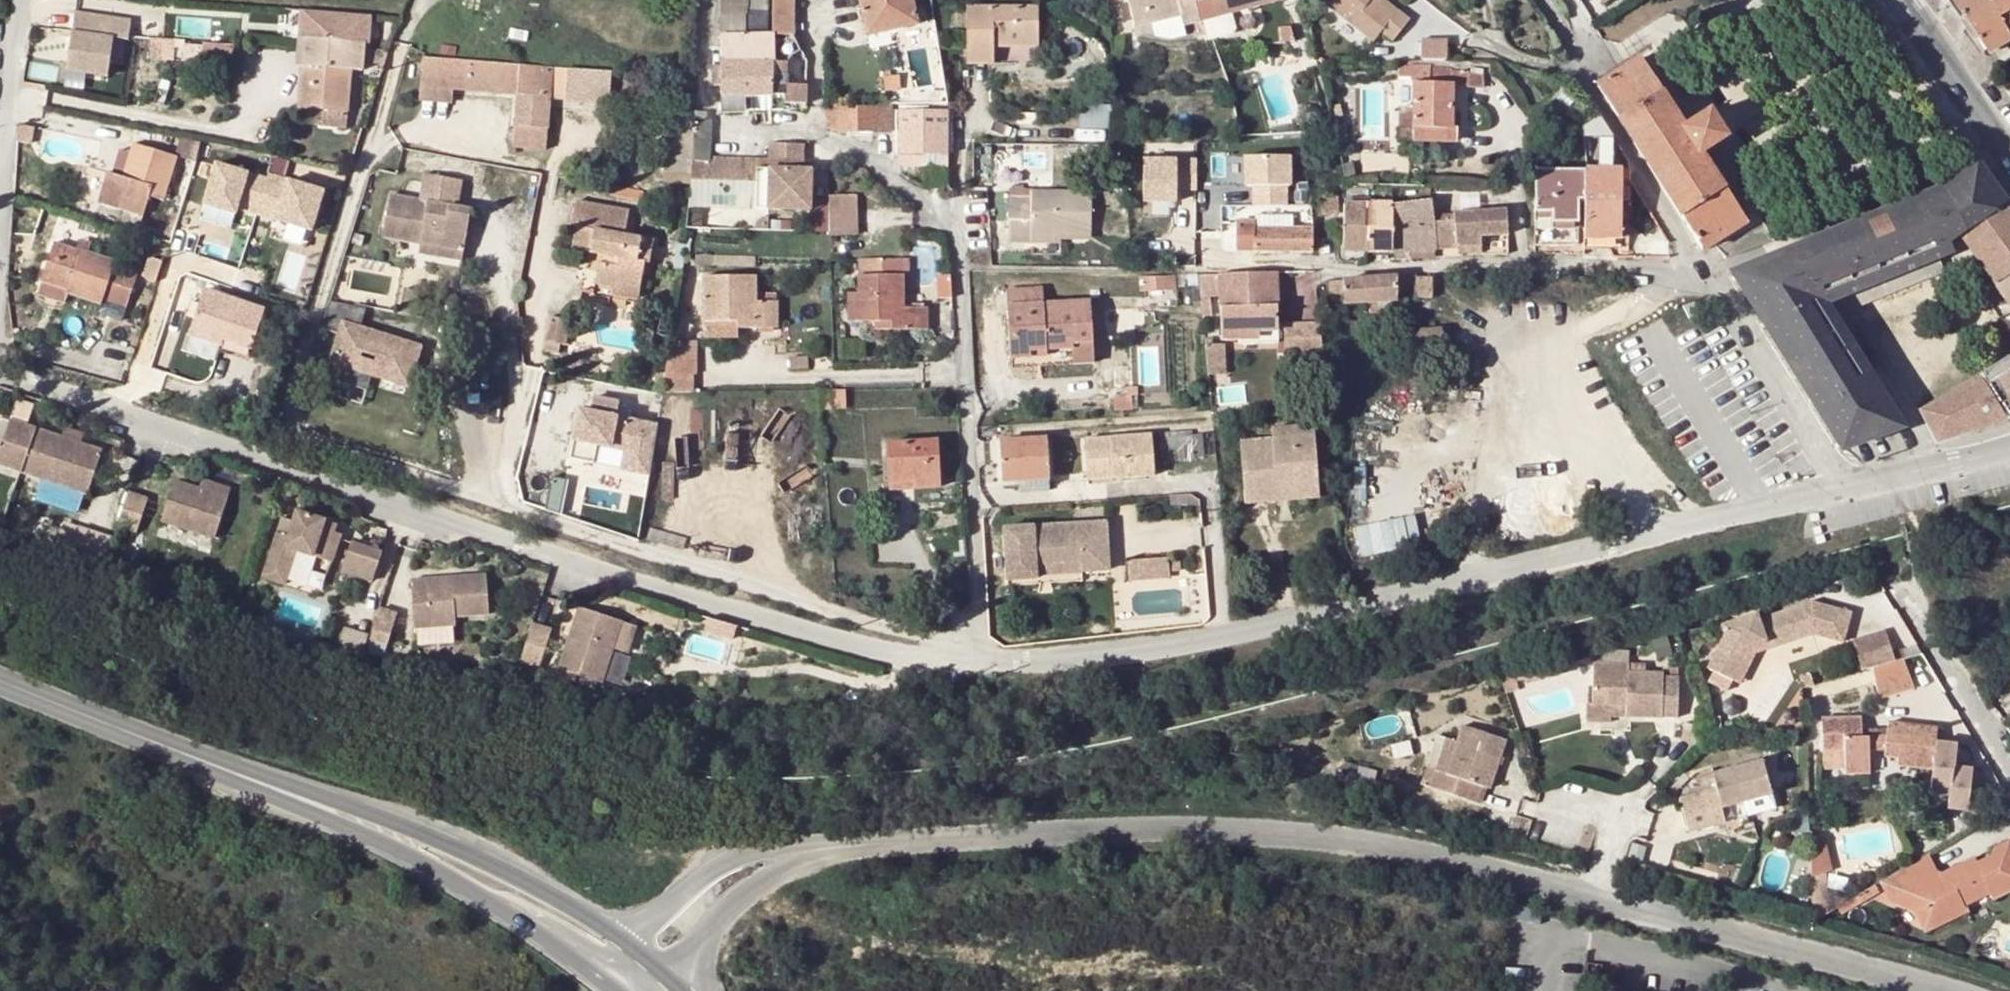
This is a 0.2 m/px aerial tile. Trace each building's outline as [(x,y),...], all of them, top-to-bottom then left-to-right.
[(721,15),(766,15),(766,0),(721,0),(721,15)] [(775,36),(791,35),(795,35),(795,0),(775,0),(775,36)] [(865,21),(891,15),(895,28),(918,24),(912,0),(860,0),(865,21)] [(1164,21),(1181,17),(1183,27),(1200,23),(1194,0),(1127,0),(1133,28),(1164,21)] [(1214,20),(1284,3),(1284,0),(1210,0),(1214,20)] [(1377,4),(1372,0),(1331,0),(1328,5),(1375,42),(1382,34),(1392,41),(1409,21),(1396,10),(1392,15),(1377,4)] [(1986,50),(2009,38),(2009,0),(1952,0),(1986,50)] [(1037,6),(968,7),(967,57),(993,58),(993,47),(1038,47),(1037,6)] [(136,18),(78,11),(70,69),(112,74),(117,36),(133,38),(136,18)] [(766,15),(721,15),(721,37),(744,37),(767,36),(766,15)] [(868,34),(895,28),(891,15),(865,21),(868,34)] [(1164,21),(1167,31),(1183,27),(1181,17),(1164,21)] [(791,35),(775,36),(767,36),(744,37),(745,96),(772,96),(786,96),(786,99),(800,99),(800,80),(786,80),(785,57),(799,49),(791,35)] [(745,96),(744,37),(721,37),(722,69),(722,84),(722,97),(745,96)] [(1448,39),(1422,37),(1420,57),(1446,59),(1448,39)] [(297,63),(304,63),(306,46),(299,45),(297,63)] [(233,48),(200,46),(198,64),(231,66),(233,48)] [(304,63),(301,107),(347,111),(351,70),(364,71),(366,51),(306,46),(304,63)] [(483,60),(421,56),(420,87),(451,90),(517,95),(515,147),(545,148),(547,149),(554,66),(483,60)] [(1703,250),(1712,244),(1735,231),(1745,225),(1701,153),(1725,138),(1709,112),(1683,127),(1639,57),(1595,84),(1703,250)] [(1452,129),(1452,84),(1453,69),(1430,66),(1399,66),(1399,77),(1414,78),(1414,142),(1457,141),(1457,128),(1452,129)] [(713,84),(722,84),(722,69),(713,69),(713,84)] [(1469,71),(1453,69),(1452,84),(1468,84),(1469,71)] [(1468,69),(1469,71),(1468,84),(1468,87),(1481,87),(1481,69),(1468,69)] [(451,90),(420,87),(420,97),(450,100),(451,90)] [(745,111),(745,96),(722,97),(722,112),(745,111)] [(786,96),(772,96),(772,111),(785,112),(786,104),(786,99),(786,96)] [(927,155),(947,155),(947,105),(929,105),(929,112),(919,112),(920,167),(926,168),(927,155)] [(846,131),(874,133),(874,106),(827,108),(828,128),(838,130),(846,131)] [(874,106),(874,133),(890,134),(890,106),(874,106)] [(1081,106),(1081,128),(1110,128),(1110,106),(1081,106)] [(345,126),(347,111),(301,107),(300,122),(345,126)] [(706,112),(695,112),(693,112),(693,131),(709,132),(710,118),(705,119),(706,112)] [(900,167),(920,167),(919,112),(899,112),(900,167)] [(1599,115),(1583,128),(1585,141),(1605,126),(1599,115)] [(708,147),(709,132),(693,131),(693,146),(708,147)] [(135,144),(125,172),(133,175),(126,197),(121,210),(142,217),(150,197),(163,201),(177,158),(135,144)] [(1280,148),(1276,148),(1276,154),(1293,154),(1293,144),(1280,144),(1280,148)] [(770,168),(771,205),(814,206),(813,168),(803,168),(803,145),(769,145),(770,157),(770,168)] [(709,156),(708,147),(693,146),(692,161),(708,161),(709,156)] [(196,163),(199,152),(183,147),(179,158),(196,163)] [(1058,150),(1058,163),(1070,163),(1070,150),(1058,150)] [(1244,157),(1247,208),(1293,205),(1290,154),(1244,157)] [(947,155),(927,155),(926,168),(947,167),(947,155)] [(770,168),(770,157),(738,156),(726,156),(709,156),(708,161),(692,161),(691,181),(738,181),(758,181),(770,181),(770,168)] [(316,228),(324,185),(212,165),(204,209),(316,228)] [(1629,201),(1629,178),(1622,178),(1622,171),(1535,170),(1534,185),(1533,244),(1577,244),(1577,208),(1577,200),(1585,200),(1585,208),(1585,247),(1620,247),(1621,236),(1627,236),(1628,228),(1621,228),(1622,201),(1629,201)] [(133,175),(125,172),(118,195),(126,197),(133,175)] [(2005,205),(1982,173),(1732,272),(1756,309),(1798,379),(1841,449),(1878,426),(1887,420),(1824,320),(1834,317),(1944,273),(1939,258),(1937,252),(1945,246),(1950,243),(1959,236),(2005,205)] [(424,201),(395,196),(388,237),(403,240),(415,241),(416,232),(426,233),(425,243),(468,250),(474,210),(462,208),(466,181),(428,175),(424,201)] [(770,181),(758,181),(758,205),(771,205),(770,181)] [(830,189),(832,232),(859,232),(857,189),(830,189)] [(1012,189),(1011,242),(1030,243),(1030,234),(1060,235),(1092,235),(1092,193),(1031,192),(1031,190),(1012,189)] [(1340,195),(1320,194),(1319,213),(1340,214),(1340,195)] [(626,213),(573,202),(569,226),(573,229),(570,250),(598,255),(606,256),(605,263),(597,262),(593,284),(613,287),(636,292),(642,264),(647,264),(651,241),(622,235),(626,213)] [(1432,202),(1392,206),(1392,252),(1410,252),(1410,222),(1434,222),(1432,202)] [(1344,251),(1367,252),(1368,206),(1346,205),(1344,251)] [(2005,205),(1959,236),(1991,282),(1993,285),(2009,273),(2009,212),(2005,205)] [(1367,252),(1392,252),(1392,206),(1368,206),(1367,252)] [(1506,211),(1497,212),(1456,213),(1456,221),(1434,222),(1436,251),(1457,251),(1457,247),(1481,247),(1481,235),(1498,235),(1507,235),(1506,211)] [(1758,218),(1745,225),(1735,231),(1750,252),(1776,245),(1758,218)] [(1410,222),(1410,252),(1436,251),(1434,222),(1410,222)] [(1280,223),(1236,224),(1236,252),(1280,251),(1280,229),(1280,223)] [(1280,251),(1313,250),(1313,229),(1280,229),(1280,251)] [(1727,259),(1750,252),(1735,231),(1712,244),(1727,259)] [(416,232),(415,241),(425,243),(426,233),(416,232)] [(1060,235),(1030,234),(1030,243),(1060,243),(1060,235)] [(80,239),(77,250),(87,253),(89,251),(91,242),(80,239)] [(115,260),(89,251),(87,253),(77,250),(54,242),(40,281),(43,282),(69,291),(68,293),(100,305),(103,298),(118,304),(131,268),(114,263),(115,260)] [(468,250),(425,243),(423,251),(466,257),(468,250)] [(1953,252),(1950,243),(1945,246),(1937,252),(1939,258),(1953,252)] [(1410,260),(1437,260),(1436,251),(1410,252),(1410,260)] [(606,256),(598,255),(597,262),(605,263),(606,256)] [(907,259),(859,259),(859,275),(882,275),(903,275),(908,275),(907,259)] [(1280,314),(1317,315),(1317,273),(1280,273),(1280,314)] [(1993,285),(2001,296),(2009,309),(2009,273),(1993,285)] [(1221,295),(1221,339),(1239,340),(1239,344),(1278,344),(1278,332),(1277,274),(1221,275),(1198,276),(1199,296),(1221,295)] [(903,308),(903,275),(882,275),(859,275),(859,293),(856,293),(856,322),(876,322),(884,322),(885,331),(928,330),(927,308),(903,308)] [(1174,276),(1140,278),(1141,293),(1175,291),(1174,276)] [(755,277),(704,277),(705,322),(737,322),(737,329),(777,329),(777,301),(756,300),(755,277)] [(1414,277),(1396,278),(1396,294),(1414,294),(1414,277)] [(1414,277),(1414,294),(1414,298),(1431,298),(1431,278),(1414,277)] [(1361,312),(1361,315),(1390,312),(1390,301),(1397,301),(1396,294),(1396,278),(1329,281),(1331,306),(1354,304),(1355,312),(1361,312)] [(65,303),(68,293),(69,291),(43,282),(39,294),(65,303)] [(636,292),(613,287),(612,295),(635,299),(636,292)] [(413,290),(404,289),(399,311),(408,313),(413,290)] [(1007,291),(1010,367),(1093,364),(1091,303),(1044,305),(1043,289),(1007,291)] [(224,340),(250,349),(263,310),(204,290),(198,305),(194,320),(189,334),(221,345),(224,340)] [(373,370),(409,381),(421,343),(363,325),(368,305),(331,297),(323,323),(343,331),(329,374),(354,382),(364,349),(378,353),(373,370)] [(183,316),(194,320),(198,305),(187,302),(183,316)] [(1342,324),(1360,323),(1361,315),(1361,312),(1355,312),(1342,313),(1342,324)] [(550,316),(543,350),(557,353),(562,354),(568,319),(550,316)] [(1834,317),(1824,320),(1887,420),(1895,415),(1834,317)] [(737,337),(737,329),(737,322),(705,322),(705,337),(737,337)] [(884,322),(876,322),(875,332),(885,331),(884,322)] [(1318,328),(1285,327),(1286,354),(1321,355),(1318,328)] [(1441,330),(1403,332),(1404,358),(1420,357),(1419,351),(1441,350),(1441,330)] [(224,340),(221,345),(219,351),(247,360),(250,349),(224,340)] [(695,344),(669,343),(666,356),(695,356),(695,344)] [(1223,344),(1204,344),(1207,373),(1224,372),(1223,344)] [(369,386),(373,370),(378,353),(364,349),(354,382),(369,386)] [(557,353),(543,350),(541,359),(556,362),(557,353)] [(661,387),(661,394),(690,394),(690,377),(695,376),(695,356),(666,356),(661,387)] [(2009,369),(2009,357),(1971,379),(1932,404),(1917,413),(1920,418),(1933,444),(1945,440),(2006,422),(1983,384),(2009,369)] [(1983,384),(2006,422),(2009,419),(2009,369),(1983,384)] [(819,391),(820,411),(847,410),(847,391),(819,391)] [(622,469),(646,474),(655,427),(614,418),(617,403),(591,398),(588,412),(578,410),(567,459),(591,464),(595,444),(626,451),(622,469)] [(16,401),(14,418),(31,421),(33,403),(16,401)] [(8,424),(0,450),(0,467),(86,495),(99,453),(8,424)] [(1271,441),(1239,444),(1243,506),(1318,501),(1313,428),(1270,431),(1271,441)] [(1192,436),(1161,438),(1162,450),(1177,448),(1178,460),(1193,458),(1192,436)] [(1084,441),(1086,473),(1113,471),(1113,478),(1154,476),(1152,437),(1084,441)] [(1045,439),(1002,441),(1004,481),(1018,480),(1046,479),(1045,439)] [(938,441),(887,443),(888,483),(911,482),(911,491),(930,490),(930,481),(939,481),(938,441)] [(1113,471),(1086,473),(1087,480),(1113,478),(1113,471)] [(1047,487),(1046,479),(1018,480),(1019,489),(1047,487)] [(193,489),(169,481),(156,520),(211,537),(223,498),(193,489)] [(940,490),(939,481),(930,481),(930,490),(940,490)] [(195,482),(193,489),(223,498),(223,490),(195,482)] [(888,492),(911,491),(911,482),(888,483),(888,492)] [(141,501),(123,495),(112,528),(131,534),(141,501)] [(272,530),(256,575),(276,581),(288,550),(323,562),(332,533),(324,530),(316,518),(292,509),(283,534),(272,530)] [(326,521),(316,518),(324,530),(326,521)] [(1111,521),(1013,526),(1015,577),(1044,576),(1044,571),(1043,561),(1087,559),(1087,569),(1114,567),(1111,521)] [(79,530),(69,560),(98,570),(108,541),(79,530)] [(376,552),(346,542),(336,571),(366,581),(376,552)] [(1129,561),(1130,581),(1171,578),(1169,557),(1129,561)] [(1043,561),(1044,571),(1087,569),(1087,559),(1043,561)] [(484,577),(449,579),(449,585),(427,585),(427,579),(409,579),(410,626),(451,625),(451,616),(486,616),(484,577)] [(1753,639),(1763,644),(1775,641),(1773,635),(1817,622),(1810,599),(1766,613),(1768,618),(1758,621),(1755,611),(1737,616),(1742,630),(1728,635),(1717,659),(1725,662),(1739,670),(1753,639)] [(1859,610),(1810,599),(1817,622),(1819,628),(1854,635),(1859,610)] [(397,608),(379,602),(369,631),(386,637),(397,608)] [(1764,608),(1755,611),(1758,621),(1768,618),(1766,613),(1764,608)] [(595,686),(606,653),(614,625),(573,612),(551,673),(595,686)] [(1737,616),(1728,635),(1742,630),(1737,616)] [(1773,635),(1775,641),(1819,628),(1817,622),(1773,635)] [(624,628),(614,625),(606,653),(616,657),(624,628)] [(1863,634),(1872,663),(1876,662),(1903,654),(1894,625),(1863,634)] [(546,633),(527,627),(515,664),(533,670),(546,633)] [(1753,639),(1739,670),(1746,673),(1760,645),(1763,644),(1753,639)] [(1903,654),(1876,662),(1885,692),(1918,682),(1908,652),(1903,654)] [(1645,656),(1609,656),(1608,696),(1641,697),(1640,708),(1692,711),(1694,670),(1679,670),(1679,665),(1645,664),(1645,656)] [(1529,678),(1539,675),(1535,664),(1525,667),(1529,678)] [(1869,729),(1869,717),(1869,711),(1828,711),(1828,744),(1852,744),(1852,757),(1852,765),(1875,765),(1875,743),(1892,742),(1892,750),(1902,750),(1903,757),(1937,762),(1943,724),(1894,717),(1894,729),(1869,729)] [(1523,747),(1479,736),(1475,753),(1466,785),(1509,797),(1523,747)] [(1828,757),(1852,757),(1852,744),(1828,744),(1828,757)] [(1466,785),(1475,753),(1463,750),(1463,752),(1454,782),(1466,785)] [(1739,785),(1705,796),(1717,829),(1743,820),(1738,806),(1748,803),(1795,786),(1782,752),(1734,769),(1739,785)] [(1505,796),(1466,785),(1461,802),(1500,813),(1505,796)] [(1752,817),(1748,803),(1738,806),(1743,820),(1752,817)] [(1895,891),(1909,910),(1937,917),(1950,935),(1981,911),(1977,905),(2005,883),(2009,889),(2009,834),(2004,838),(2002,846),(2000,851),(1990,858),(1980,866),(1975,860),(1953,877),(1940,858),(1927,868),(1895,891)] [(1827,838),(1809,840),(1814,872),(1831,870),(1827,838)] [(1985,853),(1975,860),(1980,866),(1990,858),(1985,853)] [(1872,909),(1878,917),(1895,904),(1889,896),(1872,909)] [(1872,909),(1856,921),(1862,929),(1878,917),(1872,909)]
